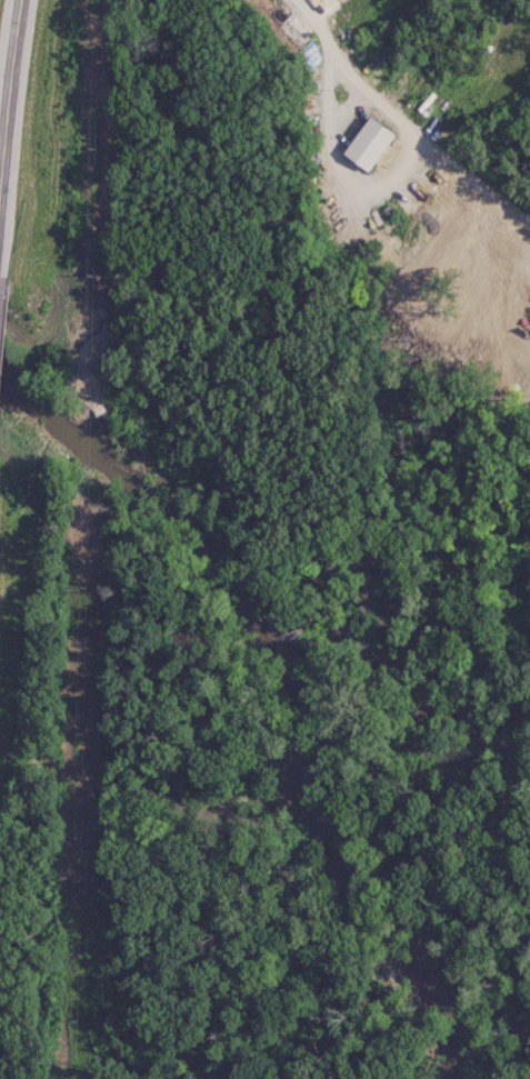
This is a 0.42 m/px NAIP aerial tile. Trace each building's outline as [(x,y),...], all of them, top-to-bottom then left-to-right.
[(369,172),(392,133),(363,115),(339,155),(369,172)]
